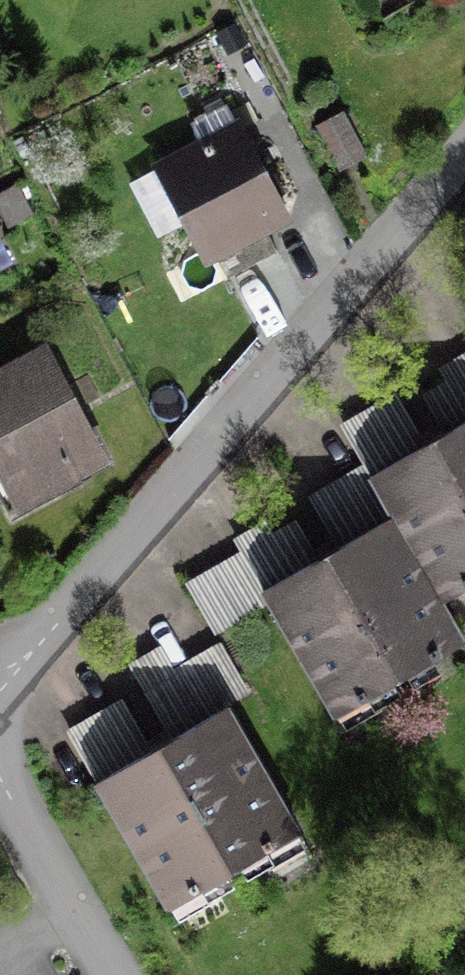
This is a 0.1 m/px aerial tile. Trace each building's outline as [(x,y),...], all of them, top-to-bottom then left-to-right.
[(343,112),(317,126),(339,169),(366,156),(343,112)] [(252,124),(165,170),(220,271),(306,226),(252,124)] [(24,277),(0,232),(0,289),(24,277)] [(0,383),(0,466),(32,525),(127,474),(61,351),(0,383)] [(274,599),(339,714),(464,642),(464,630),(446,596),(464,585),(464,436),(441,449),(381,483),(404,524),(337,563),(274,599)] [(241,712),(107,788),(182,919),(316,843),(241,712)]
